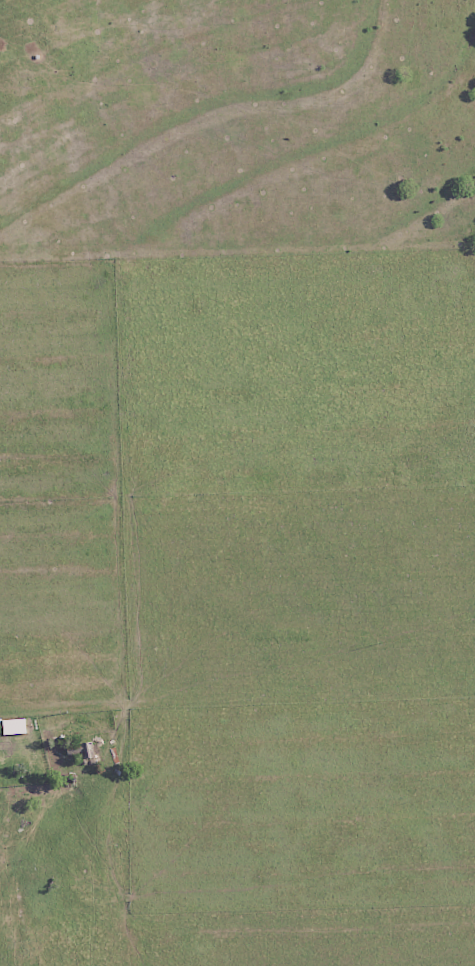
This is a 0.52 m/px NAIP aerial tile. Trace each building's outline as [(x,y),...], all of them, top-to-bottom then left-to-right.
[(29,721),(18,723),(17,716),(0,719),(0,730),(1,735),(30,730),(29,721)]
